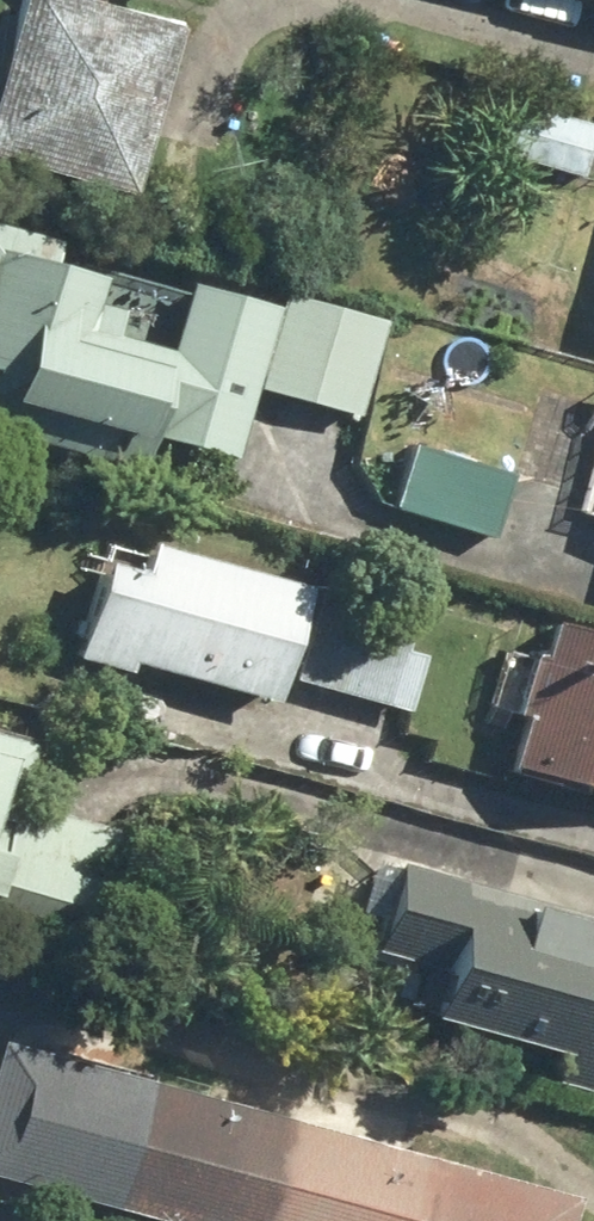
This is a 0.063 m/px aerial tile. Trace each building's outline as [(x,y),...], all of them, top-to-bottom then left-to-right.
[(115,0),(15,0),(0,53),(0,153),(128,189),(176,17),(115,0)] [(511,95),(497,142),(583,168),(593,131),(593,120),(511,95)] [(0,217),(0,418),(141,458),(150,425),(232,448),(274,300),(184,274),(164,345),(82,322),(97,270),(52,258),(59,234),(0,217)] [(388,312),(284,285),(260,378),(364,405),(388,312)] [(518,460),(419,431),(400,498),(499,527),(518,460)] [(142,564),(108,555),(79,661),(132,675),(134,666),(275,704),(309,579),(150,535),(142,564)] [(419,601),(324,575),(295,681),(412,713),(430,645),(408,639),(419,601)] [(550,612),(508,771),(593,793),(593,624),(550,612)] [(97,913),(121,831),(17,801),(35,740),(0,730),(0,885),(97,913)] [(403,866),(381,946),(442,962),(428,1015),(580,1057),(587,1032),(593,1034),(593,949),(591,948),(593,938),(593,919),(403,866)] [(0,1050),(0,1176),(165,1220),(573,1220),(580,1197),(3,1041),(0,1050)]
